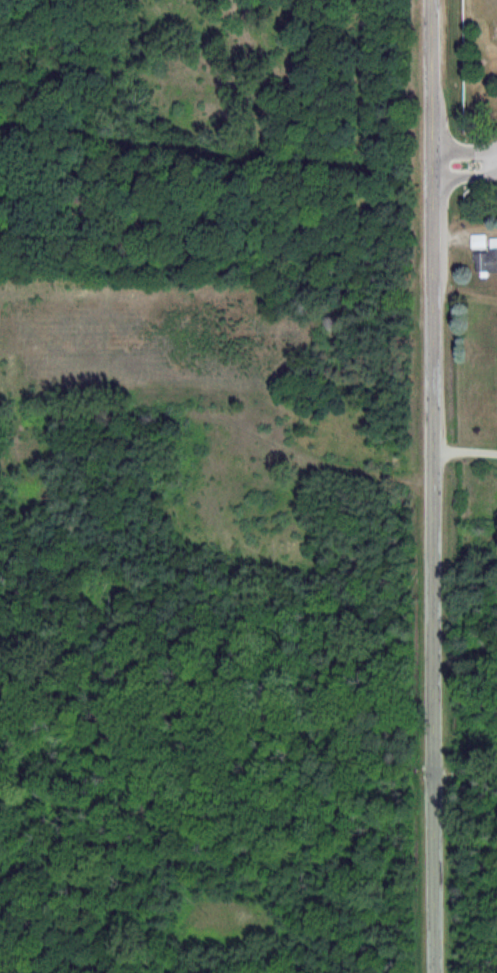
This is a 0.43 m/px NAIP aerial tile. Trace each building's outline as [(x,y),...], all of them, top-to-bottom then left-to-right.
[(477,235),(477,249),(492,249),(492,235),(477,235)] [(478,253),(478,272),(496,272),(496,253),(478,253)]
